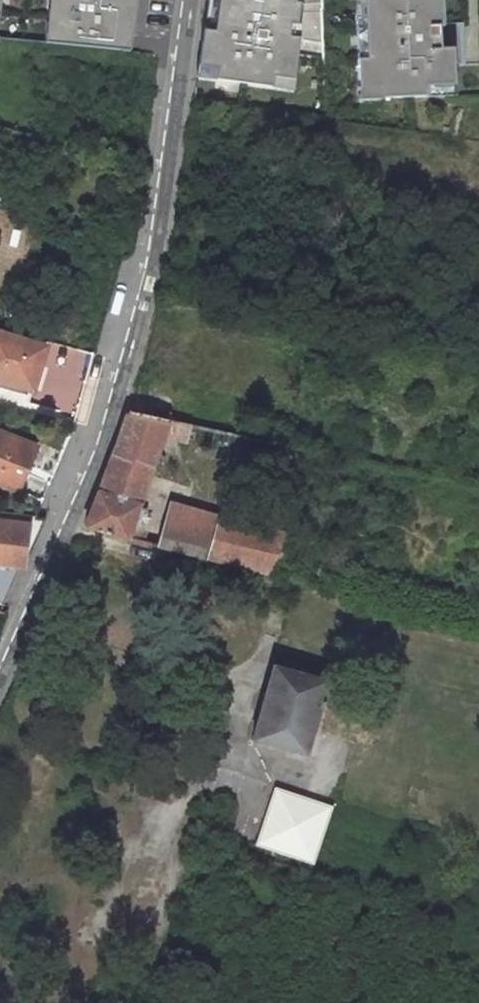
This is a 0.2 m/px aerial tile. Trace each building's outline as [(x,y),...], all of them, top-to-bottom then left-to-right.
[(45,42),(131,51),(133,0),(48,0),(45,42)] [(195,75),(295,90),(303,36),(294,35),(295,25),(300,26),(302,16),(323,13),(323,0),(207,0),(195,75)] [(356,99),(454,94),(453,62),(462,62),(460,21),(440,22),(440,0),(354,0),(356,99)] [(170,424),(194,336),(229,340),(232,313),(161,305),(131,416),(170,424)] [(1,338),(0,340),(0,385),(40,397),(45,396),(52,376),(48,372),(54,355),(1,338)] [(152,478),(165,438),(170,424),(131,416),(123,444),(113,468),(152,478)] [(191,429),(170,424),(165,438),(187,443),(189,435),(191,429)] [(189,435),(198,437),(199,431),(191,429),(189,435)] [(0,435),(0,483),(17,490),(32,446),(0,435)] [(102,496),(143,506),(152,478),(113,468),(102,496)] [(143,506),(102,496),(88,529),(88,530),(131,541),(143,506)] [(216,539),(210,562),(251,572),(261,529),(173,506),(168,526),(216,539)] [(19,568),(22,568),(45,516),(31,513),(0,510),(0,565),(19,568)] [(216,539),(168,526),(162,549),(210,562),(216,539)] [(282,580),(292,536),(261,529),(251,572),(282,580)] [(2,607),(19,568),(0,565),(0,607),(2,607)] [(313,757),(334,683),(278,667),(257,741),(313,757)] [(261,846),(315,864),(320,866),(340,807),(280,788),(261,846)]
